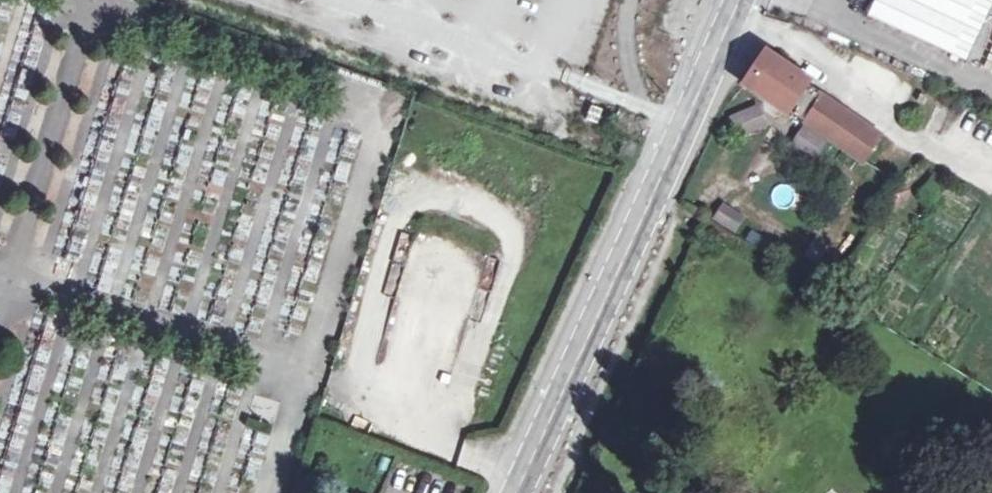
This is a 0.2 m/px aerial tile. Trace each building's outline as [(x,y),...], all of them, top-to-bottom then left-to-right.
[(966,60),(991,2),(991,0),(873,0),(867,13),(966,60)] [(807,121),(816,107),(794,93),(805,77),(794,70),(766,52),(745,80),(785,106),(807,121)] [(827,91),(805,77),(794,93),(816,107),(823,97),(827,91)] [(845,111),(823,97),(816,107),(807,121),(828,135),(845,111)] [(737,137),(767,125),(759,104),(728,116),(737,137)] [(879,133),(845,111),(828,135),(862,157),(879,133)] [(817,158),(825,140),(798,128),(790,146),(817,158)] [(722,202),(711,219),(736,234),(747,217),(722,202)]
